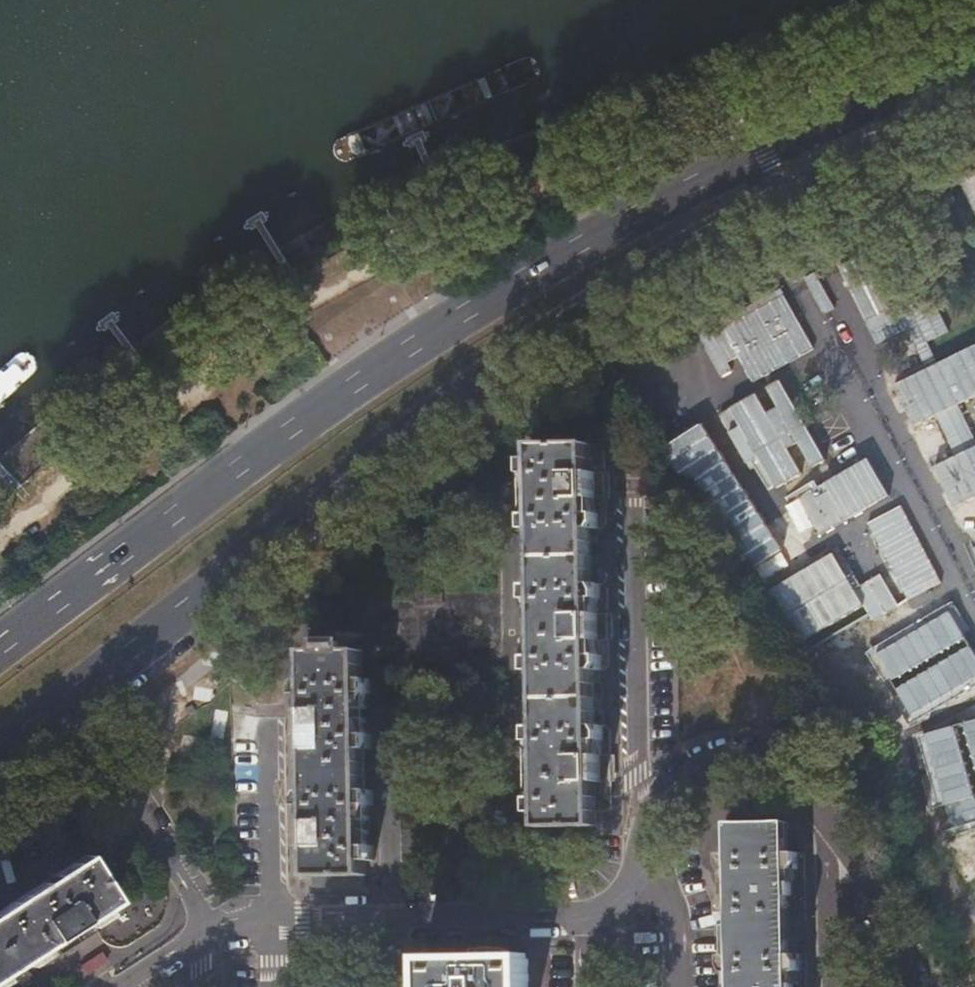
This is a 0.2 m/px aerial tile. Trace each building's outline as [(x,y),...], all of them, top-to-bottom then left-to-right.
[(961,166),(974,196),(974,161),(961,166)] [(810,278),(827,320),(858,308),(862,318),(881,310),(891,334),(909,327),(918,347),(952,333),(936,293),(895,310),(877,268),(866,273),(860,258),(810,278)] [(896,378),(915,424),(939,414),(949,441),(972,432),(959,401),(974,395),(974,346),(896,378)] [(766,391),(694,425),(705,448),(696,453),(713,490),(726,484),(737,507),(771,491),(769,487),(825,461),(785,377),(764,387),(766,391)] [(937,460),(955,506),(974,498),(974,445),(937,460)] [(547,446),(535,456),(541,826),(595,825),(595,811),(608,811),(613,805),(613,780),(608,772),(608,763),(612,754),(612,729),(607,725),(593,725),(593,670),(605,669),(610,664),(610,640),(605,632),(605,620),(609,614),(609,588),(604,584),(591,584),(590,528),(604,528),(608,522),(608,499),(603,491),(603,480),(606,473),(606,447),(589,447),(589,446),(548,446),(547,446)] [(535,446),(535,456),(547,446),(548,446),(535,446)] [(870,457),(800,495),(821,533),(892,495),(870,457)] [(906,504),(867,520),(877,543),(878,542),(903,601),(940,585),(906,504)] [(761,569),(804,545),(782,507),(740,531),(761,569)] [(778,584),(807,636),(865,604),(874,620),(903,604),(885,572),(858,587),(838,551),(778,584)] [(877,648),(907,716),(974,685),(974,642),(961,611),(877,648)] [(370,790),(362,790),(361,750),(370,749),(370,735),(361,735),(360,694),(369,694),(369,679),(360,679),(360,646),(323,646),(323,653),(306,653),(306,681),(295,681),(290,686),(290,712),(296,721),(296,732),(290,737),(290,760),(297,765),(308,765),(307,792),(297,792),(291,798),(291,824),(298,833),(298,842),(291,850),(291,872),(297,876),(305,876),(363,874),(363,861),(371,861),(371,846),(363,845),(362,805),(371,805),(370,790)] [(921,731),(937,806),(946,804),(952,831),(974,826),(974,719),(921,731)] [(730,854),(723,854),(723,871),(731,871),(732,897),(724,897),(724,914),(732,914),(733,957),(725,957),(725,973),(734,973),(734,986),(803,986),(803,982),(805,980),(804,957),(789,957),(789,928),(802,928),(803,927),(803,903),(801,902),(800,882),(802,880),(801,857),(787,857),(786,822),(730,823),(731,853),(730,854)] [(82,856),(48,877),(77,921),(110,900),(82,856)] [(363,874),(305,876),(305,889),(363,887),(363,874)] [(48,877),(24,893),(42,922),(53,944),(73,933),(69,926),(77,921),(48,877)] [(47,940),(51,945),(53,944),(42,922),(24,893),(0,908),(0,970),(47,940)] [(86,975),(107,961),(94,941),(73,955),(86,975)] [(423,957),(424,986),(528,986),(528,956),(510,956),(509,952),(508,950),(504,948),(500,947),(470,948),(470,956),(423,957)]
